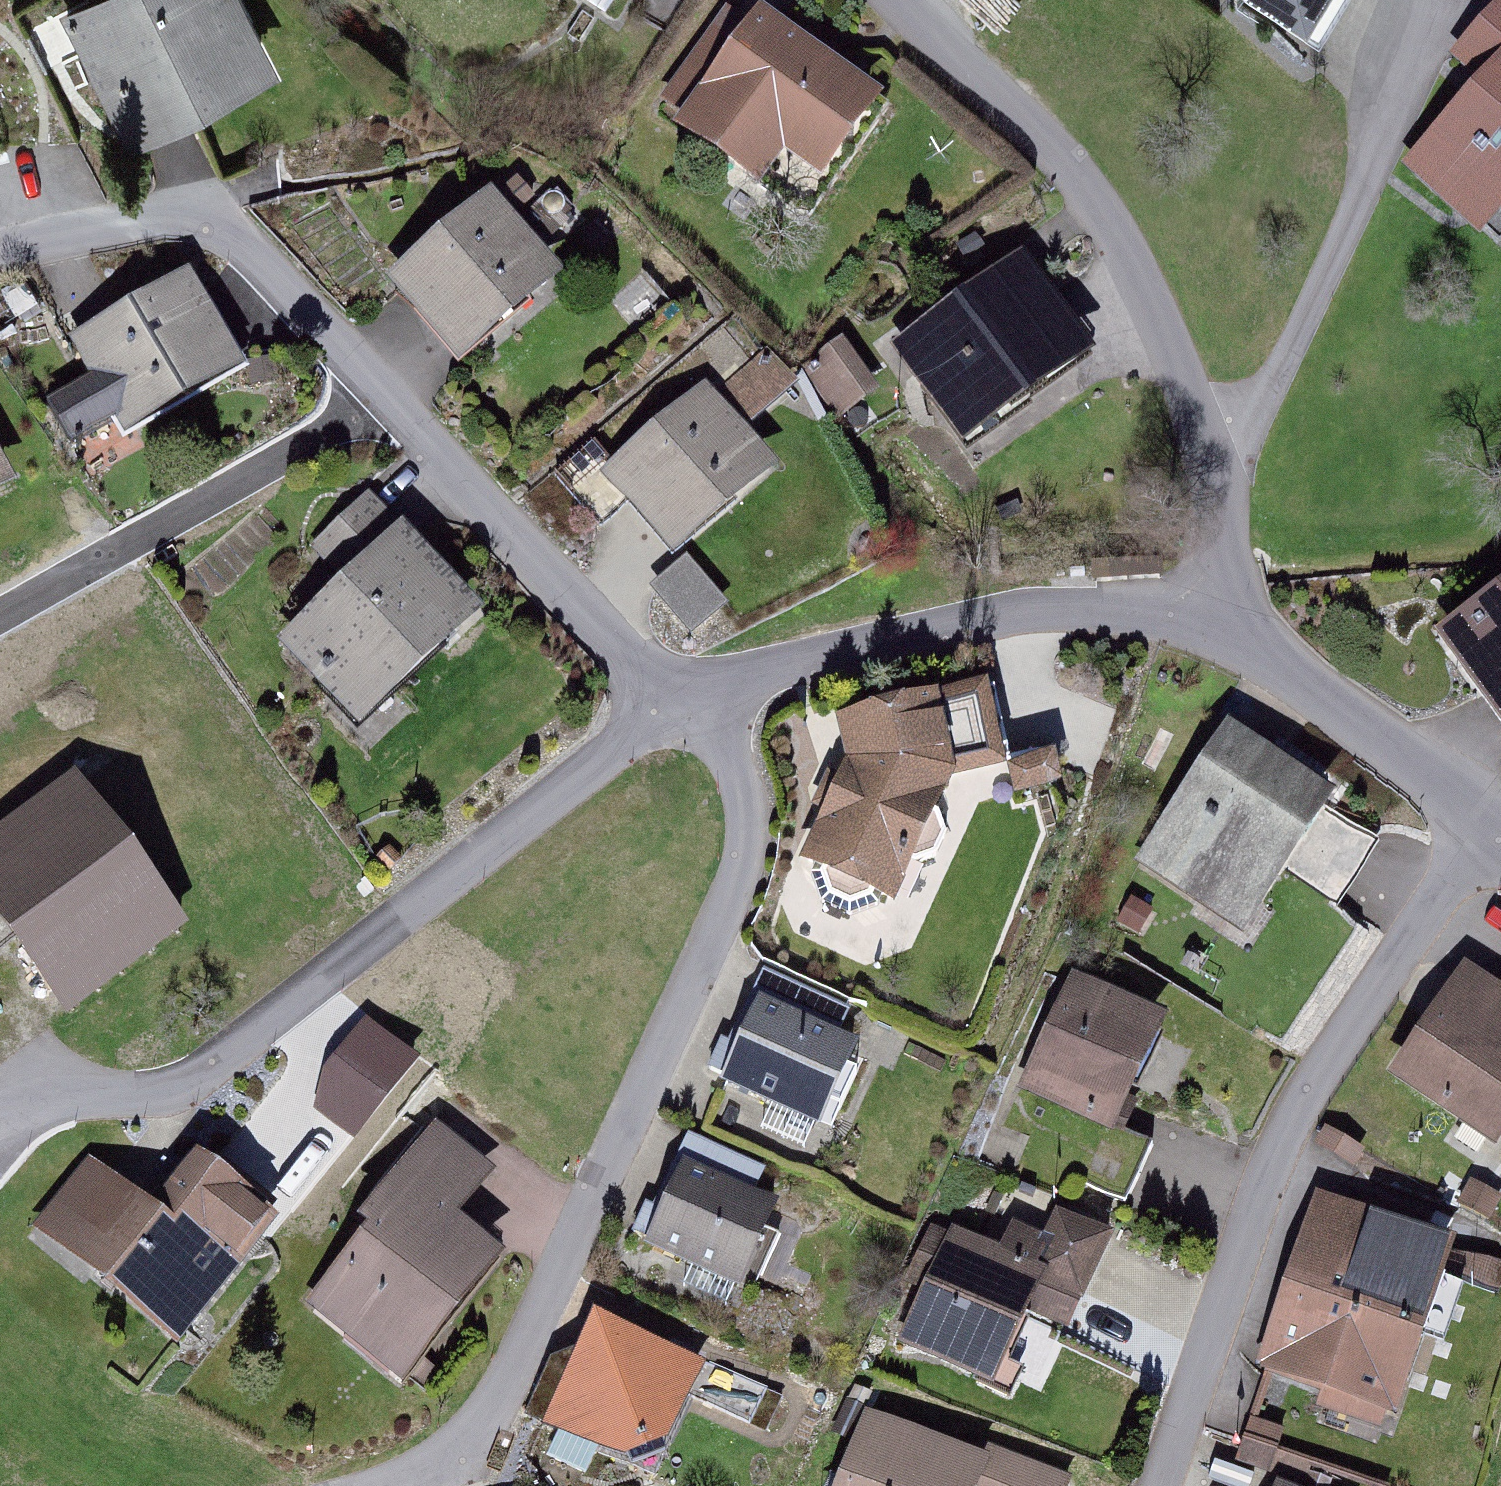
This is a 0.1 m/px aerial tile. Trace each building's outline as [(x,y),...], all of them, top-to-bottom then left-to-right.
[(62,10),(121,144),(273,77),(239,0),(84,0),(62,10)] [(1308,34),(1327,0),(1250,0),(1308,34)] [(1448,63),(1477,90),(1403,171),(1481,243),(1500,221),(1500,5),(1448,63)] [(889,110),(757,16),(673,134),(759,194),(784,160),(830,192),(889,110)] [(567,288),(487,196),(388,282),(468,374),(567,288)] [(1099,366),(1024,258),(889,352),(964,460),(1099,366)] [(94,386),(52,409),(74,450),(114,429),(122,445),(245,378),(189,276),(69,341),(94,386)] [(881,394),(842,342),(801,372),(840,425),(881,394)] [(769,349),(715,394),(747,433),(802,388),(769,349)] [(709,395),(603,477),(670,563),(775,481),(709,395)] [(17,494),(0,464),(0,503),(17,494)] [(358,611),(292,669),(369,756),(495,646),(377,511),(316,564),(358,611)] [(685,551),(653,581),(694,625),(726,596),(685,551)] [(1444,631),(1500,711),(1500,591),(1444,631)] [(994,678),(845,710),(854,745),(810,858),(906,899),(965,766),(1014,756),(994,678)] [(1338,791),(1229,721),(1138,863),(1247,932),(1338,791)] [(0,838),(0,919),(72,1014),(196,921),(85,774),(0,838)] [(1467,956),(1392,1071),(1500,1141),(1500,979),(1467,956)] [(1184,1012),(1080,970),(1033,1086),(1137,1128),(1184,1012)] [(869,1032),(758,989),(726,1074),(836,1116),(869,1032)] [(322,1064),(312,1106),(357,1138),(419,1052),(367,1015),(322,1064)] [(446,1119),(301,1301),(407,1385),(511,1254),(466,1218),(506,1167),(446,1119)] [(156,1213),(89,1164),(33,1241),(170,1342),(270,1206),(199,1154),(156,1213)] [(783,1191),(684,1158),(654,1243),(753,1277),(783,1191)] [(1470,1182),(1457,1210),(1493,1226),(1500,1209),(1500,1196),(1470,1182)] [(1462,1241),(1320,1196),(1264,1369),(1406,1414),(1462,1241)] [(1013,1255),(947,1228),(900,1341),(1011,1387),(1039,1320),(1077,1336),(1120,1232),(1069,1211),(1061,1231),(1028,1218),(1013,1255)] [(702,1370),(595,1321),(545,1429),(652,1478),(702,1370)] [(861,1405),(833,1485),(1069,1485),(1072,1477),(861,1405)] [(1292,1433),(1257,1420),(1241,1462),(1275,1475),(1292,1433)]
